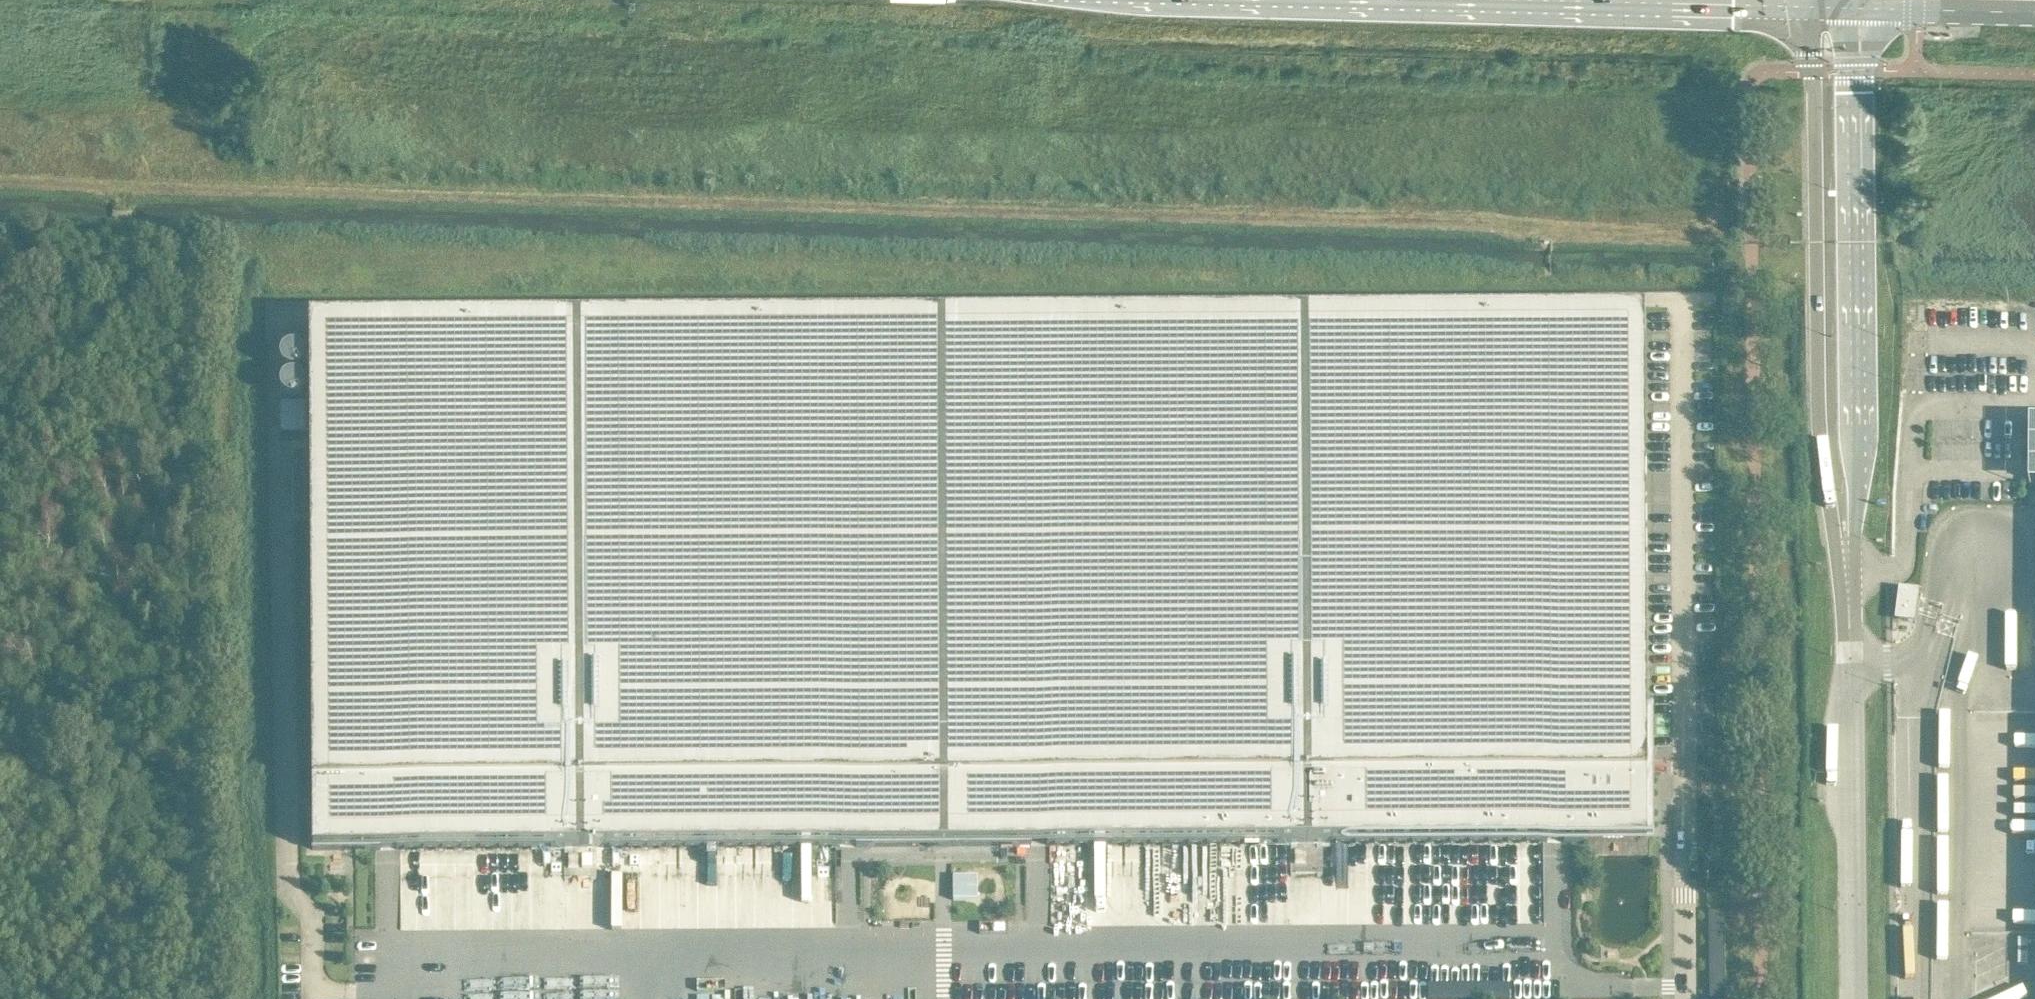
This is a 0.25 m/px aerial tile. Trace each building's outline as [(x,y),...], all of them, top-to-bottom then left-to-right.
[(1652,709),(1646,709),(1643,312),(309,321),(310,398),(310,429),(312,785),(313,785),(313,811),(312,811),(312,817),(313,851),(363,850),(365,850),(365,851),(371,851),(371,850),(375,850),(383,850),(407,850),(562,849),(562,848),(599,848),(599,849),(841,847),(872,847),(950,846),(1015,846),(1055,846),(1287,844),(1326,844),(1325,845),(1547,843),(1576,843),(1582,843),(1653,842),(1652,709)] [(288,398),(288,429),(310,429),(310,398),(288,398)] [(1912,619),(1915,594),(1901,592),(1898,617),(1912,619)] [(977,877),(953,877),(953,901),(978,901),(977,877)] [(2019,965),(2028,965),(2029,941),(2019,941),(2019,965)]
